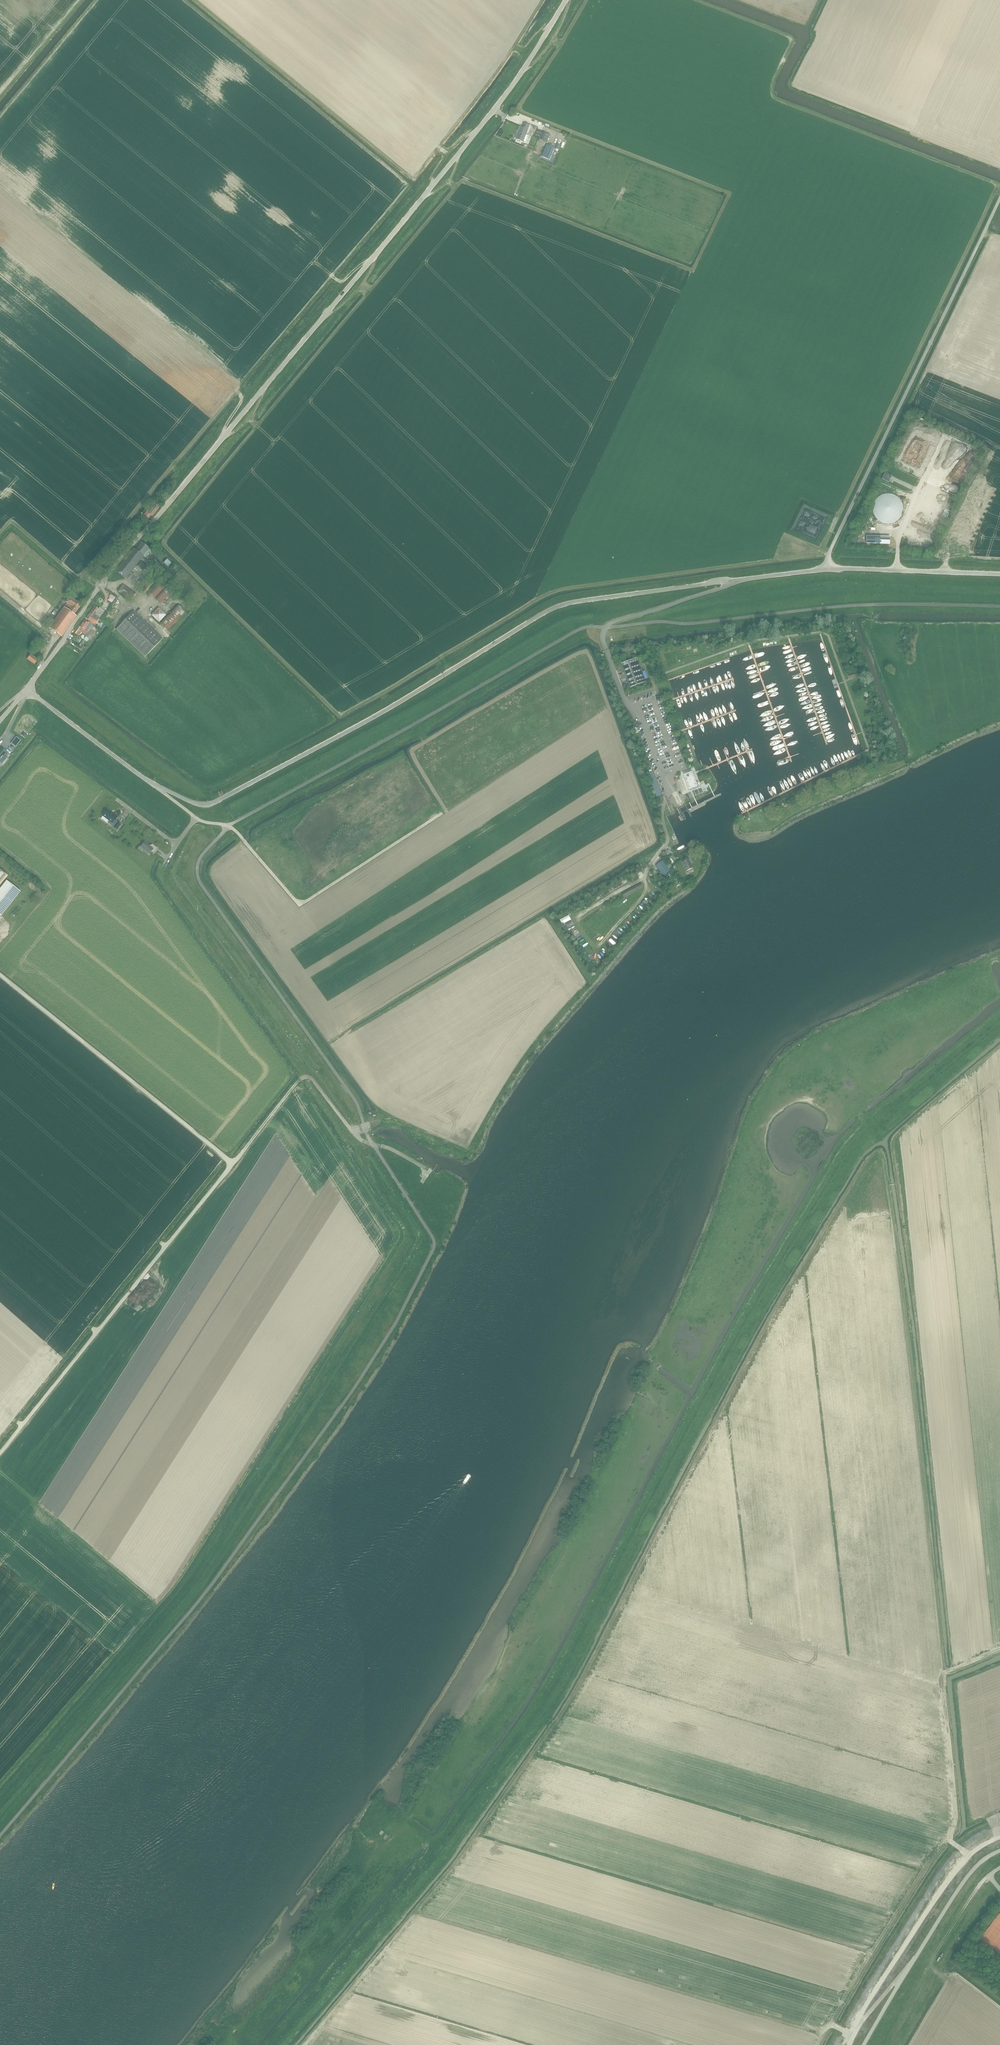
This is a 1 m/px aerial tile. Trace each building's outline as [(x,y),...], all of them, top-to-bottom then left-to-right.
[(523,142),(524,141),(527,143),(529,136),(526,135),(530,126),(523,123),(522,127),(521,127),(516,139),(523,142)] [(535,137),(539,139),(547,142),(550,135),(538,130),(537,132),(535,135),(535,137)] [(547,145),(542,156),(550,159),(554,148),(547,145)] [(882,479),(889,482),(892,476),(892,475),(885,472),(883,476),(882,479)] [(148,518),(151,515),(152,516),(159,509),(158,509),(160,507),(156,504),(153,508),(152,506),(148,511),(144,515),(148,518)] [(116,571),(125,579),(141,559),(146,563),(149,566),(151,564),(147,561),(148,561),(143,557),(149,549),(141,542),(135,549),(134,548),(116,571)] [(143,570),(146,566),(141,561),(137,566),(143,570)] [(156,565),(155,567),(164,575),(166,573),(156,565)] [(161,603),(172,590),(161,579),(149,592),(161,603)] [(155,585),(150,581),(142,591),(146,594),(155,585)] [(128,598),(133,591),(123,584),(118,591),(128,598)] [(50,628),(56,632),(63,637),(77,617),(75,615),(82,605),(71,597),(67,603),(68,604),(50,628)] [(167,630),(185,612),(178,605),(160,623),(167,630)] [(98,620),(104,611),(100,608),(99,609),(95,606),(86,618),(95,624),(98,620)] [(159,607),(151,615),(159,622),(167,615),(159,607)] [(145,657),(163,639),(134,611),(117,629),(145,657)] [(81,627),(76,634),(79,635),(82,631),(85,634),(86,632),(88,634),(94,626),(91,623),(90,624),(87,622),(83,628),(81,627)] [(27,659),(35,664),(38,659),(31,654),(27,659)] [(622,664),(630,686),(631,687),(646,682),(637,658),(622,664)] [(8,756),(5,754),(7,753),(7,752),(6,752),(4,750),(2,748),(1,748),(0,749),(0,762),(2,764),(7,758),(8,756)] [(694,771),(686,774),(691,789),(699,786),(694,771)] [(662,795),(659,784),(658,785),(653,786),(657,797),(662,795)] [(117,829),(121,824),(117,822),(115,820),(117,817),(108,809),(103,816),(109,821),(108,822),(114,827),(117,829)] [(154,853),(158,848),(152,844),(150,846),(145,842),(141,847),(149,854),(151,851),(154,853)] [(693,868),(689,859),(682,862),(686,871),(693,868)] [(670,869),(665,863),(663,860),(661,862),(661,861),(658,864),(656,866),(664,875),(670,869)] [(0,869),(0,885),(8,875),(0,869)] [(7,880),(0,889),(0,914),(1,915),(20,891),(7,880)] [(643,886),(641,883),(622,893),(624,897),(643,886)]
